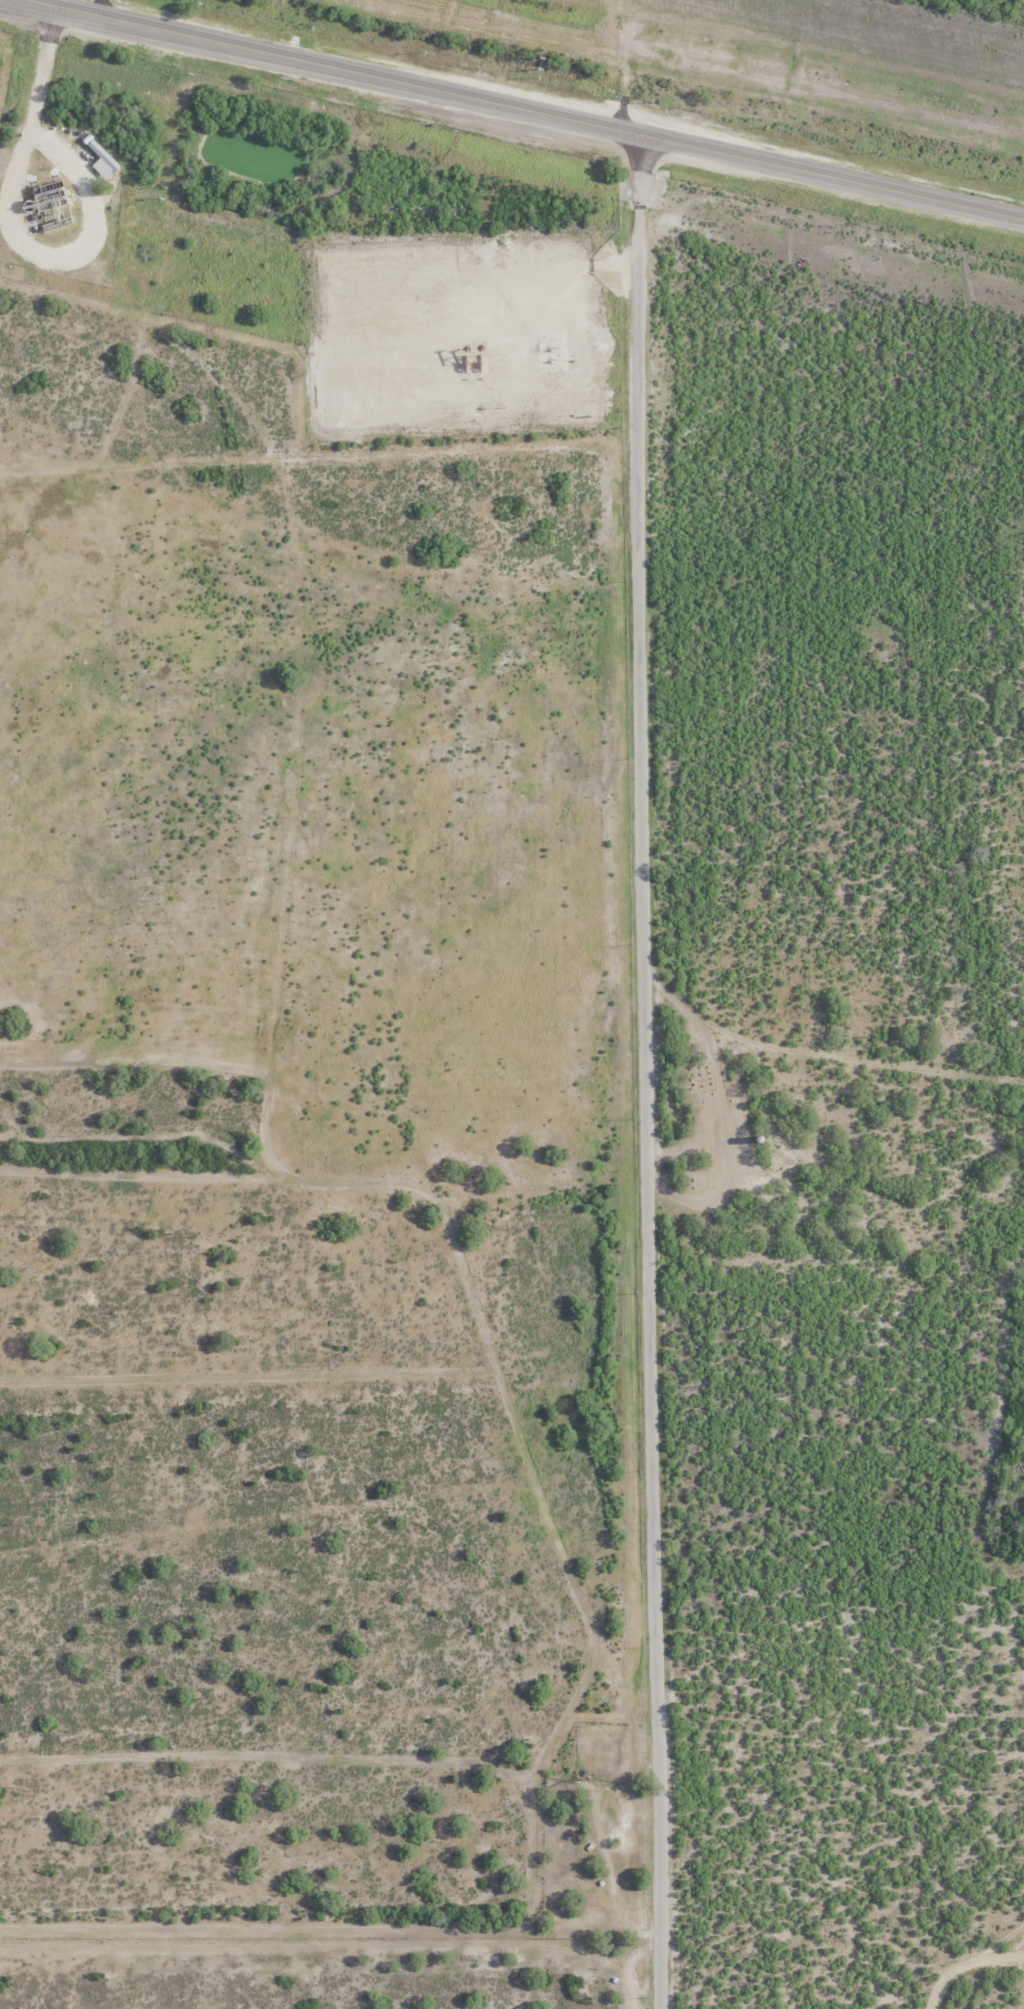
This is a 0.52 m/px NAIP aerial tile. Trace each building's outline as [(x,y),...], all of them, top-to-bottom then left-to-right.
[(121,165),(114,172),(111,169),(103,177),(92,166),(100,158),(83,139),(89,133),(121,165)]
